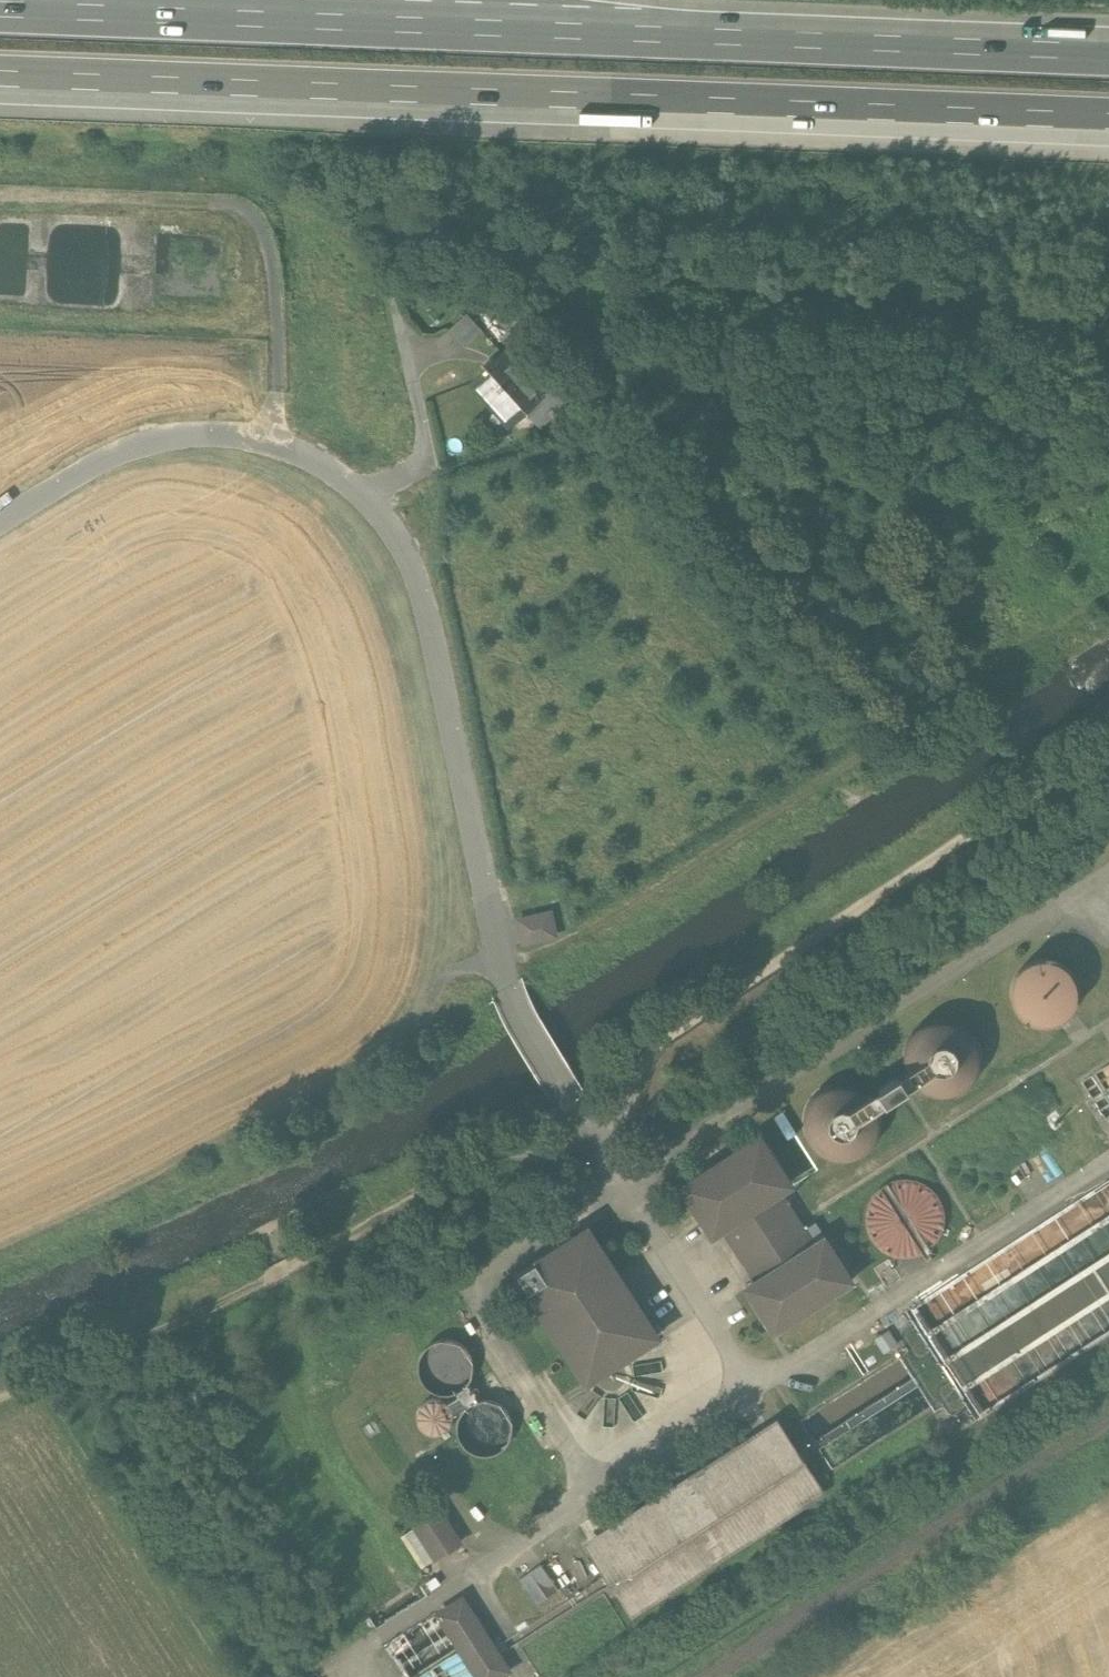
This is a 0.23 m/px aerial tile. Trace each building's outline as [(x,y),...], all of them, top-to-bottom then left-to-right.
[(466,317),(448,334),(465,352),(482,335),(466,317)] [(539,398),(502,358),(473,386),(510,426),(539,398)] [(549,909),(513,917),(519,944),(555,937),(549,909)] [(1033,1026),(1045,1027),(1056,1025),(1066,1018),(1073,1009),(1076,997),(1075,986),(1071,975),(1063,967),(1052,962),(1041,960),(1029,963),(1019,969),(1012,979),(1009,990),(1010,1002),(1015,1012),(1023,1021),(1033,1026)] [(831,1160),(844,1161),(858,1158),(869,1151),(877,1140),(880,1127),(880,1113),(878,1110),(915,1087),(919,1090),(931,1096),(945,1097),(958,1094),(969,1086),(977,1075),(981,1062),(980,1049),(975,1037),(965,1027),(953,1021),(940,1019),(926,1023),(915,1030),(907,1041),(904,1054),(904,1068),(906,1071),(869,1095),(865,1091),(853,1085),(839,1084),(826,1087),(815,1095),(807,1106),(803,1118),(804,1132),(809,1144),(819,1154),(831,1160)] [(759,1139),(681,1189),(712,1237),(723,1230),(757,1283),(746,1290),(773,1332),(850,1283),(823,1240),(812,1247),(778,1194),(789,1187),(759,1139)] [(893,1258),(907,1260),(920,1256),(932,1249),(940,1238),(943,1225),(943,1211),(937,1198),(927,1189),(915,1183),(901,1181),(888,1184),(877,1192),(869,1203),(865,1216),(866,1230),(871,1242),(881,1252),(893,1258)] [(656,1338),(587,1231),(516,1276),(586,1383),(656,1338)] [(461,1381),(460,1342),(422,1344),(424,1383),(461,1381)] [(896,1404),(918,1390),(912,1380),(813,1439),(831,1469),(869,1446),(863,1436),(901,1413),(896,1404)] [(411,1416),(433,1437),(453,1415),(431,1395),(411,1416)] [(495,1449),(507,1411),(467,1399),(455,1437),(495,1449)] [(819,1493),(776,1427),(589,1547),(632,1613),(819,1493)] [(409,1532),(399,1538),(420,1569),(459,1544),(439,1513),(427,1520),(419,1507),(400,1519),(409,1532)] [(540,1566),(518,1582),(536,1607),(558,1592),(540,1566)] [(438,1616),(477,1676),(502,1676),(508,1673),(461,1601),(438,1616)]
